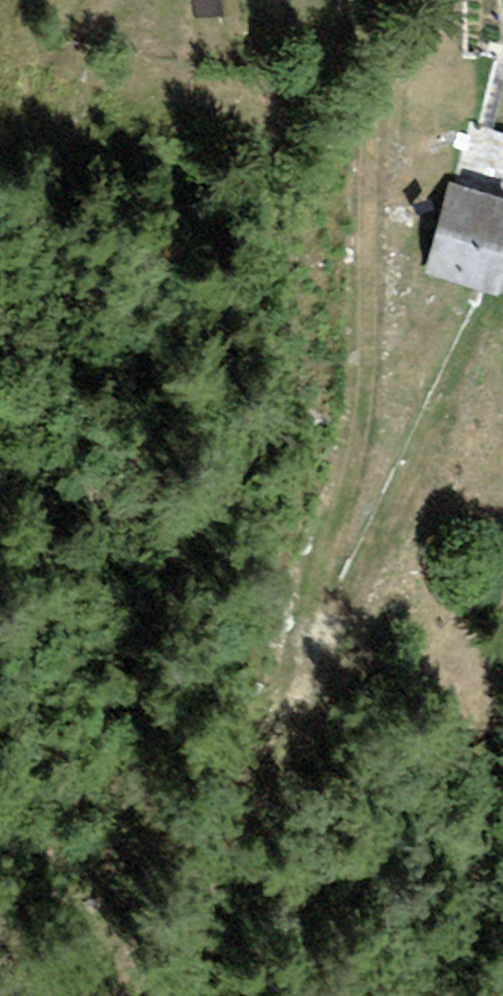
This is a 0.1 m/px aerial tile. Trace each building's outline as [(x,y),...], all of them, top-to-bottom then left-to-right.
[(495,195),(436,177),(408,268),(468,286),(495,195)]
